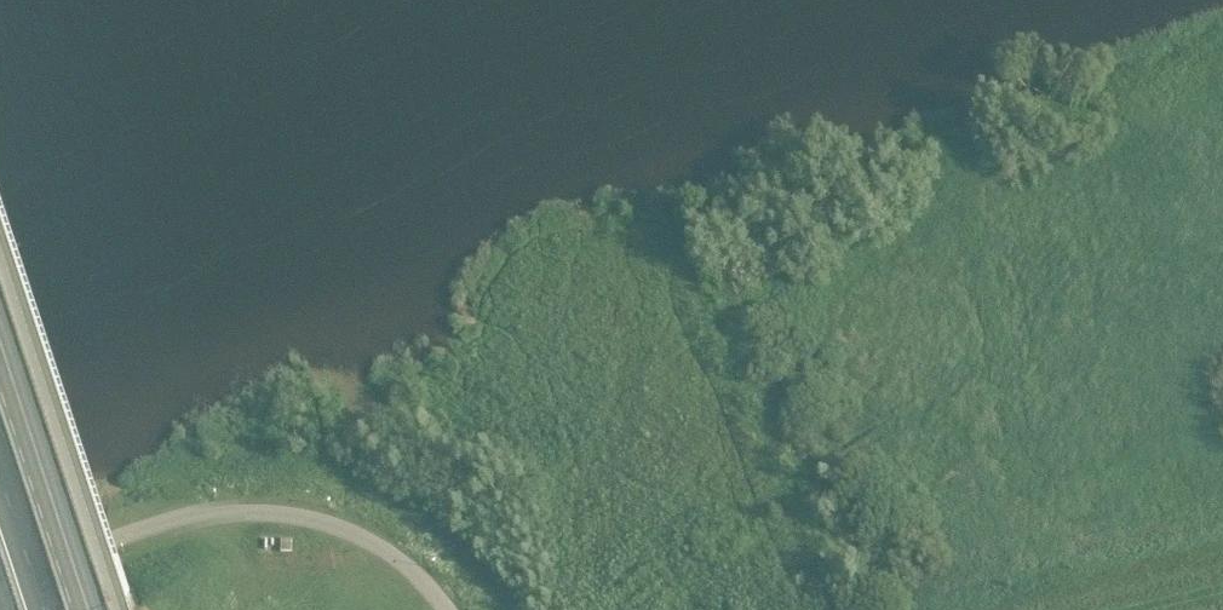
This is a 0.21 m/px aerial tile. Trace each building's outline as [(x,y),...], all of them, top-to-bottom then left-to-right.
[(288,546),(289,534),(277,534),(277,546),(288,546)]
